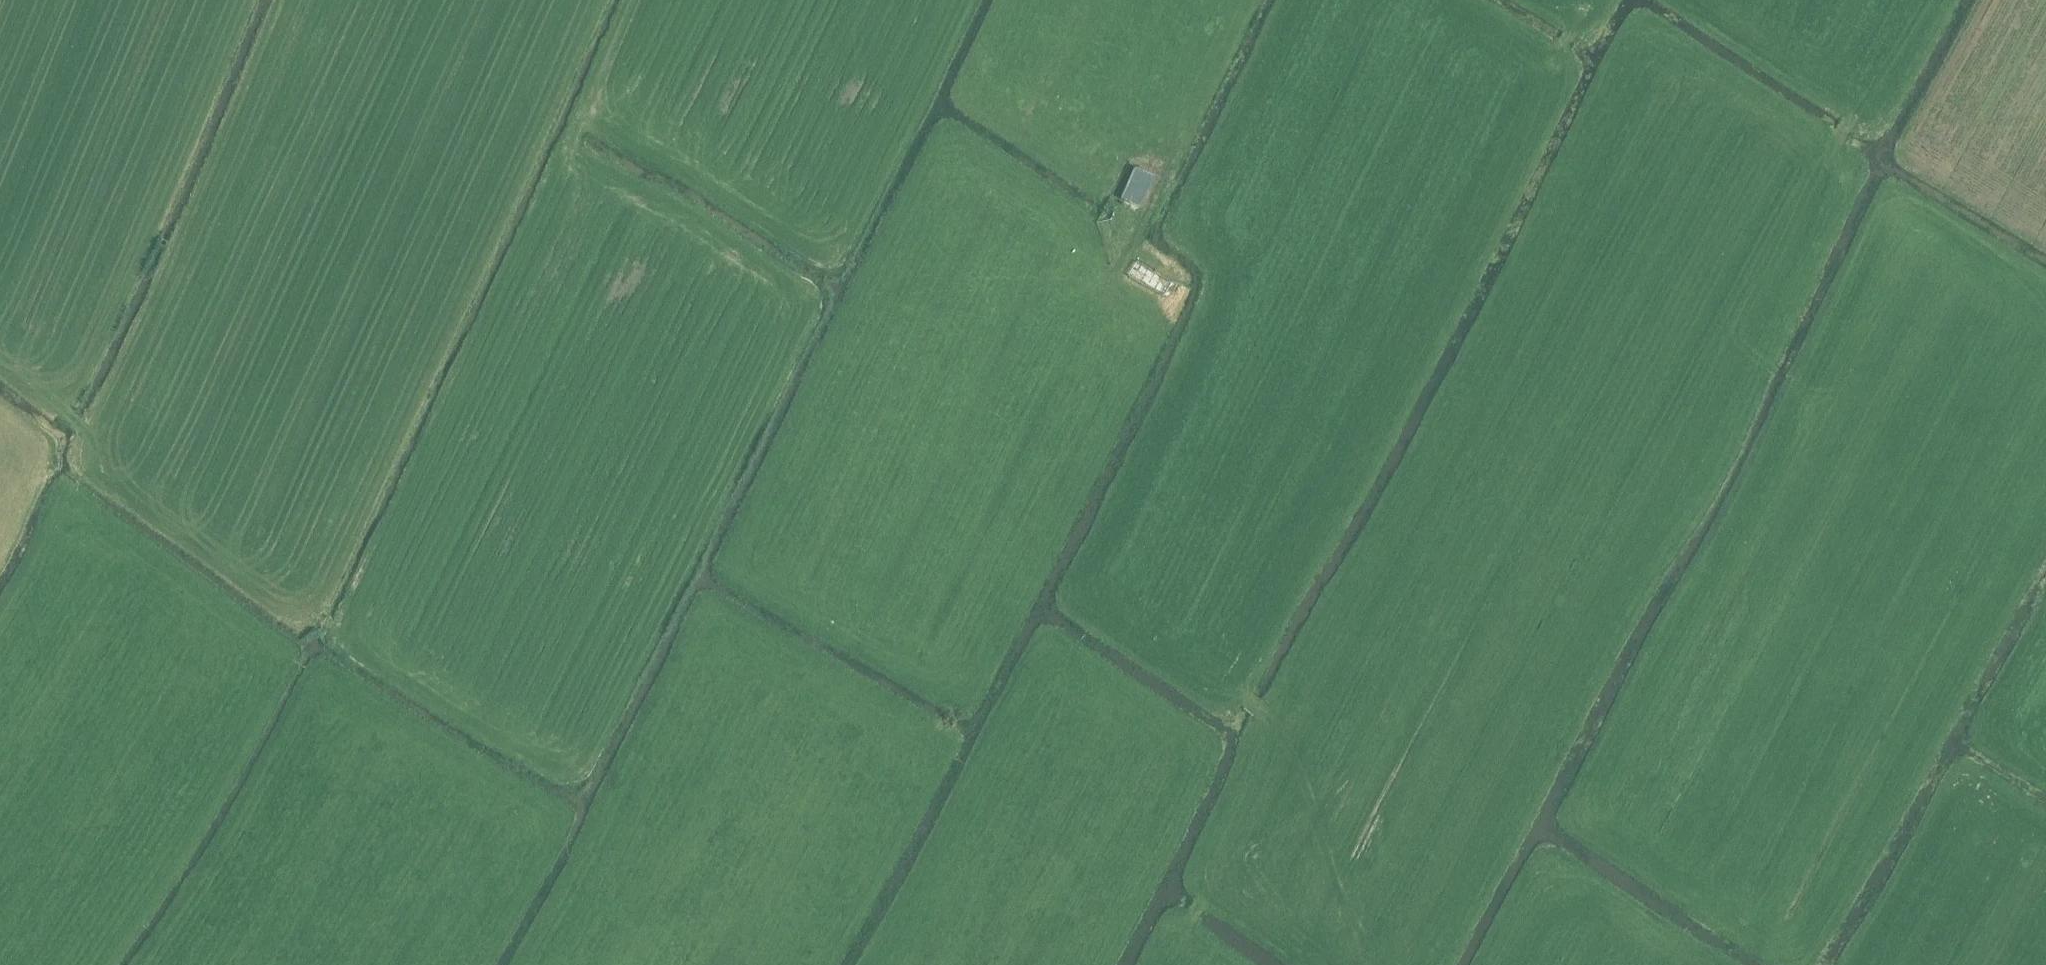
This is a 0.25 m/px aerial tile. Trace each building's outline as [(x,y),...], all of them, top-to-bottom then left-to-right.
[(1125,198),(1144,204),(1155,171),(1135,165),(1125,198)]
